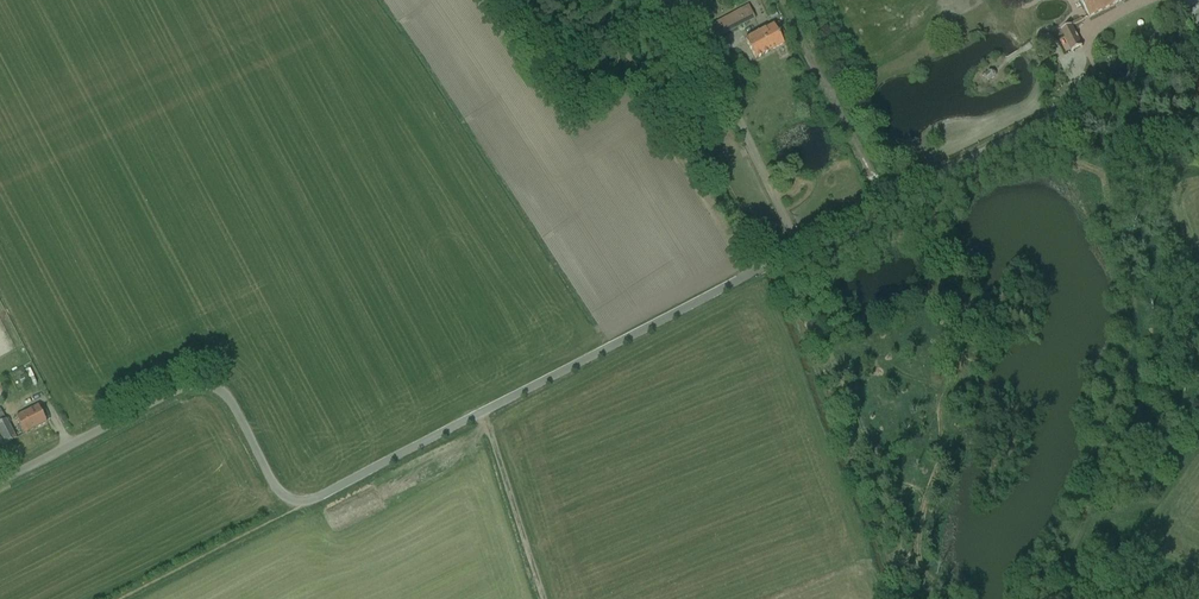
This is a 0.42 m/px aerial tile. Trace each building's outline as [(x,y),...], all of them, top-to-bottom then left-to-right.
[(1089,17),(1121,0),(1080,0),(1089,17)] [(710,40),(754,18),(748,7),(704,29),(710,40)] [(778,23),(774,25),(774,24),(745,39),(756,59),(784,44),(781,39),(785,37),(778,23)] [(1083,46),(1072,25),(1062,30),(1073,51),(1083,46)] [(992,70),(983,76),(988,83),(996,77),(997,73),(995,71),(992,70)] [(38,405),(16,416),(25,434),(47,422),(38,405)] [(0,414),(0,432),(6,443),(17,438),(7,418),(6,419),(3,412),(0,414)]
